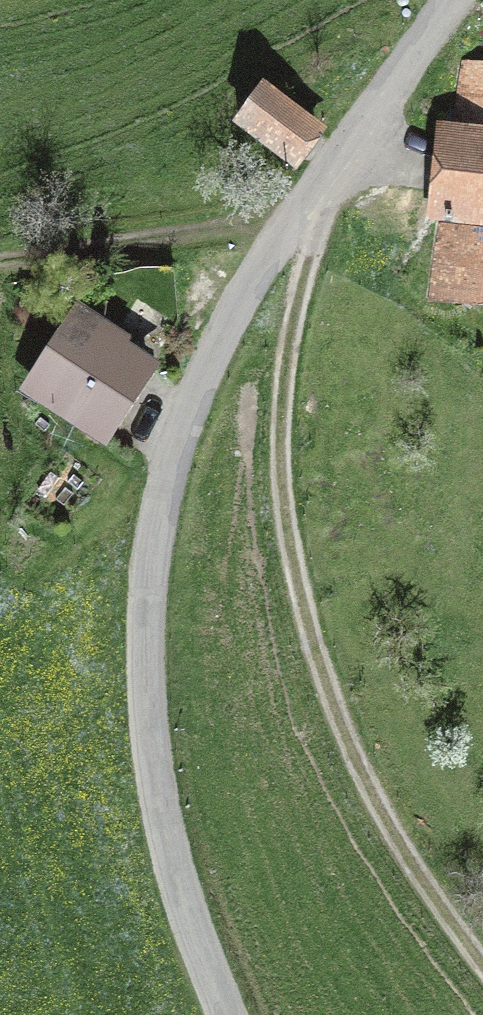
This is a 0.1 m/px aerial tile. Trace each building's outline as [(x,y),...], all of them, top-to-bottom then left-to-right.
[(463,67),(456,139),(446,139),(431,283),(482,289),(482,69),(463,67)] [(261,89),(239,118),(293,160),(317,131),(261,89)] [(34,389),(103,436),(149,368),(81,321),(34,389)]
